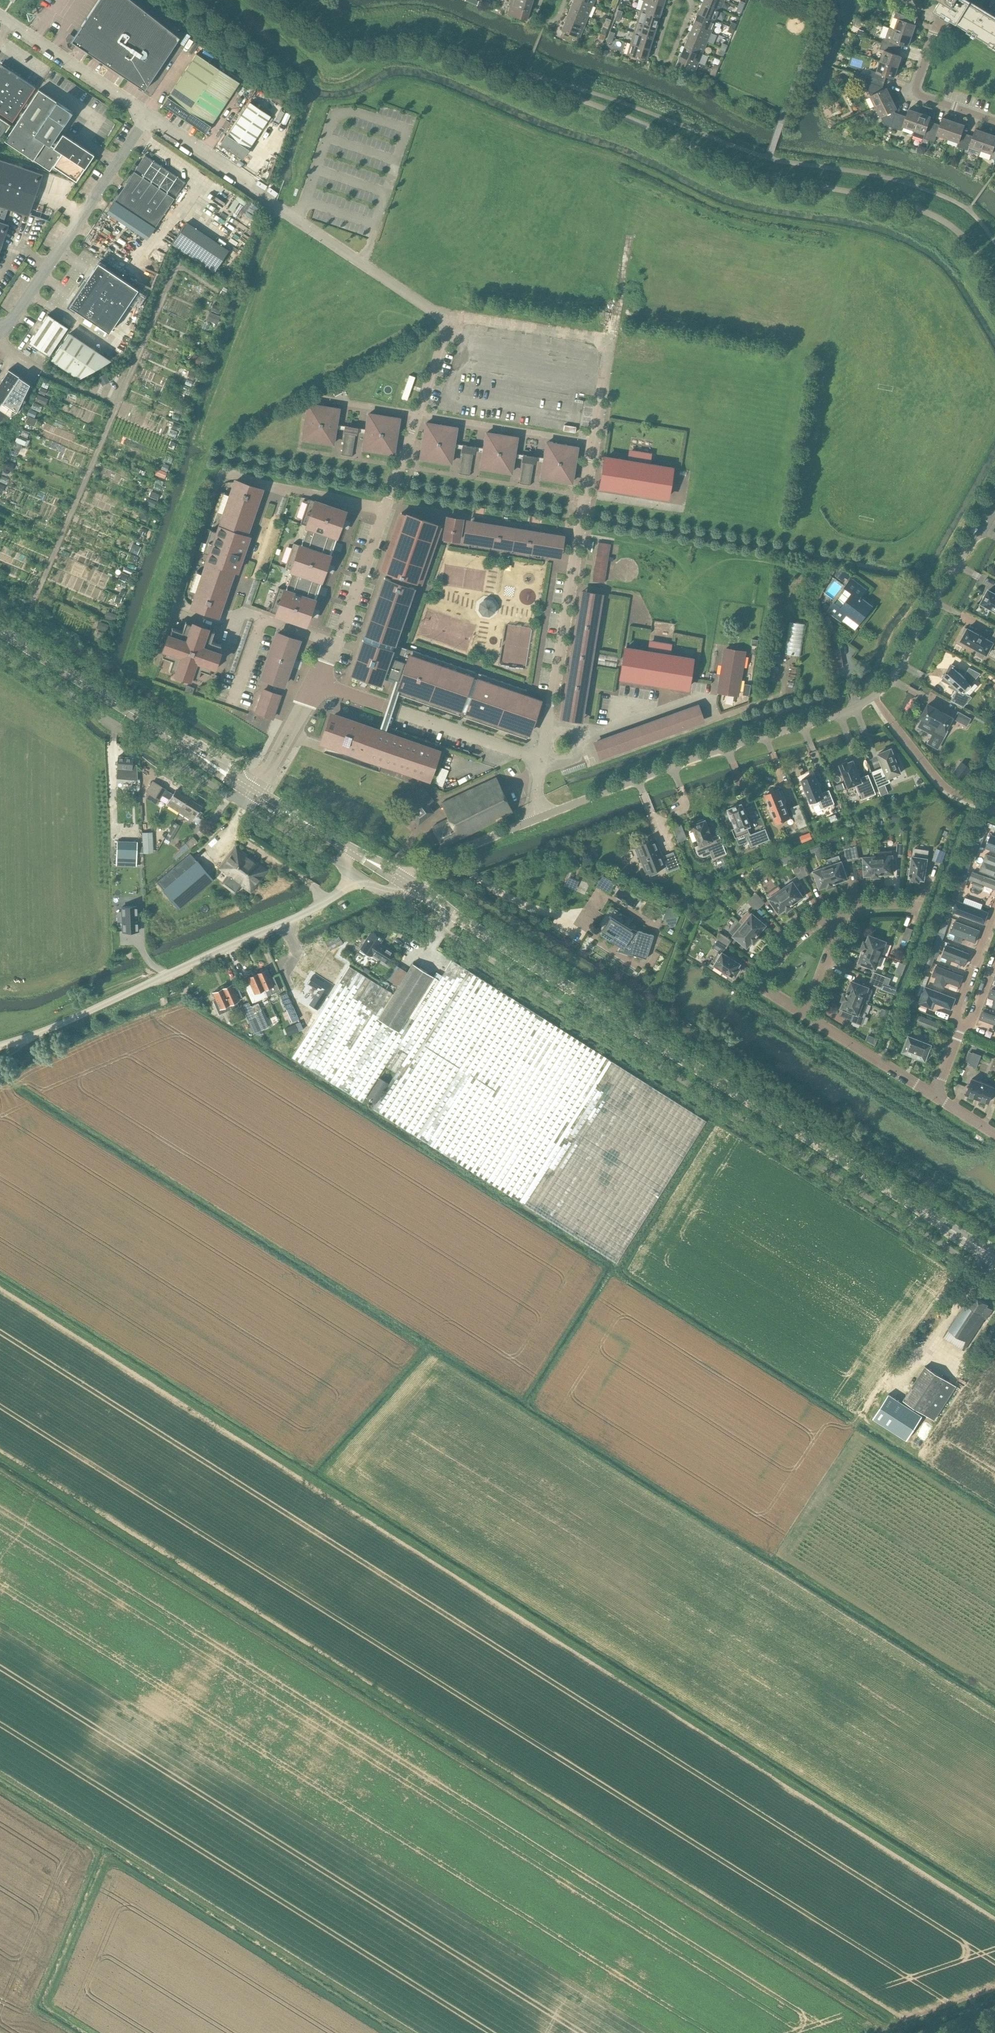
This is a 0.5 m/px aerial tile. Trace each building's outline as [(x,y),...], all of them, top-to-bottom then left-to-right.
[(144,90),(180,37),(132,0),(99,0),(74,36),(75,43),(144,90)] [(531,0),(512,0),(508,14),(526,20),(532,0),(531,0)] [(570,8),(588,16),(592,5),(580,0),(573,0),(570,8)] [(640,10),(659,16),(662,5),(646,0),(644,0),(640,10)] [(702,2),(720,10),(724,0),(703,0),(702,2)] [(935,9),(944,15),(994,46),(994,18),(966,0),(940,0),(935,9)] [(715,21),(720,10),(702,2),(697,13),(715,21)] [(584,26),(588,16),(570,8),(566,19),(584,26)] [(656,27),(659,16),(640,10),(637,21),(656,27)] [(899,18),(895,29),(912,35),(916,24),(915,23),(917,18),(908,15),(896,11),(894,17),(899,18)] [(697,13),(693,24),(711,31),(715,21),(697,13)] [(584,26),(566,19),(561,30),(562,30),(559,36),(569,40),(571,34),(579,37),(584,26)] [(652,38),(656,27),(637,21),(634,32),(652,38)] [(693,24),(689,34),(707,42),(711,31),(693,24)] [(894,47),(896,42),(908,46),(912,35),(895,29),(889,27),(885,38),(884,38),(882,43),(894,47)] [(649,49),(652,38),(634,32),(630,43),(649,49)] [(689,34),(684,45),(702,52),(707,42),(689,34)] [(649,49),(630,43),(627,54),(645,60),(649,49)] [(885,50),(881,61),(898,67),(902,56),(892,52),(894,47),(882,43),(880,48),(885,50)] [(698,63),(702,52),(684,45),(680,55),(698,63)] [(203,90),(218,68),(196,54),(182,75),(203,90)] [(698,63),(680,55),(675,66),(693,74),(698,63)] [(881,61),(877,72),(873,70),(871,76),(883,80),(884,75),(894,78),(898,67),(881,61)] [(1,64),(0,66),(0,112),(13,121),(35,87),(1,64)] [(203,90),(225,104),(239,83),(218,68),(203,90)] [(182,75),(175,86),(196,100),(203,90),(182,75)] [(871,76),(869,81),(867,87),(876,106),(892,98),(887,87),(883,89),(881,86),(883,80),(871,76)] [(196,100),(175,86),(162,104),(184,119),(196,100)] [(39,89),(4,140),(50,171),(53,166),(76,181),(94,154),(62,133),(60,137),(57,135),(72,112),(39,89)] [(218,115),(225,104),(203,90),(196,100),(218,115)] [(876,106),(881,116),(885,124),(896,128),(900,116),(895,114),(893,110),(897,109),(892,98),(876,106)] [(206,133),(218,115),(196,100),(184,119),(206,133)] [(242,158),(270,116),(250,102),(222,144),(242,158)] [(903,126),(914,129),(920,112),(909,109),(906,118),(900,116),(896,128),(902,130),(903,126)] [(920,112),(914,129),(912,136),(924,139),(924,138),(929,140),(933,128),(928,126),(931,116),(920,112)] [(0,117),(0,140),(10,124),(0,117)] [(937,134),(948,138),(954,121),(943,117),(939,129),(933,128),(929,140),(935,142),(937,134)] [(948,138),(959,142),(957,146),(963,148),(967,136),(962,134),(965,125),(954,121),(948,138)] [(972,138),(967,136),(963,148),(979,154),(981,149),(987,132),(976,128),(972,138)] [(992,153),(990,158),(994,159),(994,146),(994,145),(994,135),(987,132),(981,149),(992,153)] [(145,155),(134,171),(175,198),(186,182),(170,171),(145,155)] [(8,208),(29,215),(43,174),(0,159),(0,205),(8,208)] [(175,198),(134,171),(114,201),(154,228),(175,198)] [(8,208),(0,205),(0,249),(8,224),(3,222),(8,208)] [(70,306),(109,332),(138,289),(99,263),(99,262),(69,306),(70,306)] [(48,314),(29,342),(49,355),(68,327),(48,314)] [(52,358),(81,377),(109,361),(68,334),(52,358)] [(19,376),(9,369),(0,382),(0,399),(2,401),(19,376)] [(417,374),(409,371),(396,405),(404,409),(417,374)] [(105,374),(98,378),(102,384),(109,381),(107,378),(105,374)] [(17,411),(30,384),(30,383),(19,376),(2,401),(17,411)] [(2,401),(0,399),(0,420),(17,411),(2,401)] [(338,409),(308,404),(302,439),(333,444),(335,427),(336,424),(338,409)] [(399,418),(368,414),(366,429),(365,433),(363,448),(393,453),(399,418)] [(171,428),(181,432),(183,426),(173,422),(171,428)] [(451,463),(453,447),(463,449),(463,451),(462,451),(459,474),(469,476),(473,453),(472,453),(473,450),(483,452),(484,448),(454,443),(456,428),(426,423),(420,458),(451,463)] [(341,455),(352,457),(355,435),(357,435),(357,431),(358,428),(345,425),(344,429),(343,433),(344,433),(341,455)] [(544,458),(514,453),(517,437),(486,433),(484,448),(483,452),(481,468),(511,472),(514,457),(524,458),(524,461),(523,461),(519,484),(530,485),(534,462),(533,462),(533,460),(544,462),(541,477),(571,482),(577,447),(547,442),(544,458)] [(629,461),(606,457),(601,487),(625,491),(626,486),(643,489),(642,494),(666,498),(671,468),(648,464),(649,454),(631,451),(629,461)] [(155,474),(165,478),(167,473),(158,469),(155,474)] [(192,606),(218,615),(234,570),(237,571),(246,544),(249,536),(246,535),(261,490),(235,481),(231,495),(225,492),(224,492),(217,512),(218,512),(224,514),(217,533),(211,531),(211,530),(203,553),(204,553),(210,555),(203,574),(197,571),(190,591),(191,591),(197,593),(192,606)] [(148,496),(158,500),(160,494),(150,491),(148,496)] [(145,504),(155,508),(157,502),(147,498),(145,504)] [(305,624),(314,599),(313,599),(320,579),(320,580),(329,555),(328,555),(335,535),(344,511),(309,498),(300,523),(308,526),(301,545),(294,543),(285,567),(292,570),(286,589),(278,587),(270,612),(305,624)] [(440,526),(401,513),(381,570),(387,572),(385,576),(389,578),(391,572),(409,578),(407,584),(413,586),(415,582),(420,584),(440,526)] [(459,538),(462,520),(447,518),(444,535),(444,538),(459,540),(459,538)] [(468,541),(512,548),(515,528),(472,521),(468,541)] [(515,528),(512,548),(555,556),(558,535),(515,528)] [(598,542),(592,581),(604,583),(610,544),(598,542)] [(413,586),(407,584),(409,578),(391,572),(389,578),(385,576),(384,576),(364,634),(392,643),(413,586)] [(119,579),(125,582),(128,576),(122,573),(119,579)] [(835,603),(829,611),(841,620),(846,612),(859,622),(864,615),(862,614),(869,604),(859,597),(865,589),(852,580),(846,588),(853,593),(842,608),(835,603)] [(982,602),(994,610),(994,593),(989,590),(982,602)] [(580,596),(561,713),(582,717),(601,600),(580,596)] [(104,617),(114,621),(116,616),(107,612),(104,617)] [(182,631),(179,630),(172,627),(172,628),(170,634),(169,634),(164,649),(165,649),(163,655),(162,655),(162,656),(172,659),(169,669),(170,670),(170,669),(176,672),(175,673),(190,678),(191,677),(197,679),(201,669),(211,673),(211,672),(213,666),(214,666),(219,651),(218,651),(220,645),(221,644),(211,641),(214,631),(213,631),(207,629),(208,628),(193,622),(192,624),(186,621),(182,631)] [(97,627),(107,631),(109,626),(99,622),(97,627)] [(789,622),(785,654),(801,656),(806,624),(789,622)] [(967,629),(965,627),(962,634),(964,635),(961,640),(979,650),(976,654),(983,658),(986,654),(987,654),(992,645),(994,647),(994,631),(990,640),(968,628),(967,629)] [(284,685),(299,641),(277,633),(262,677),(284,685)] [(364,634),(352,672),(359,675),(358,678),(372,683),(373,680),(380,682),(383,675),(397,680),(408,649),(392,643),(364,634)] [(662,684),(686,688),(691,658),(668,654),(669,644),(651,641),(649,651),(626,648),(621,678),(645,681),(646,677),(663,679),(662,684)] [(462,716),(477,672),(411,649),(411,650),(408,649),(397,680),(401,681),(397,694),(398,694),(462,716)] [(746,653),(725,649),(719,691),(739,694),(746,653)] [(969,667),(964,676),(958,671),(959,669),(951,665),(948,670),(950,671),(947,675),(946,674),(943,679),(951,684),(949,686),(957,690),(955,691),(952,695),(953,696),(951,700),(949,699),(965,708),(965,707),(963,706),(971,697),(966,692),(972,685),(971,684),(981,673),(969,667)] [(477,672),(462,716),(526,739),(539,700),(525,695),(526,690),(477,672)] [(401,681),(395,679),(379,730),(385,732),(398,694),(397,694),(401,681)] [(280,696),(264,690),(256,712),(273,717),(280,696)] [(928,704),(921,717),(937,726),(934,731),(945,737),(948,731),(946,730),(953,717),(928,704)] [(610,737),(596,742),(597,746),(599,753),(600,752),(601,756),(701,721),(700,717),(698,710),(696,706),(682,711),(610,737)] [(967,725),(971,718),(959,712),(955,719),(967,725)] [(379,730),(342,717),(337,715),(335,720),(330,718),(323,738),(328,739),(327,744),(423,777),(425,773),(430,774),(437,755),(431,753),(433,748),(385,732),(379,730)] [(889,777),(901,772),(898,764),(900,763),(897,756),(895,757),(892,748),(879,753),(884,768),(873,773),(873,771),(872,772),(878,787),(891,782),(889,777)] [(133,757),(118,756),(117,767),(117,778),(137,780),(136,765),(132,764),(133,757)] [(860,778),(860,777),(853,760),(848,762),(847,761),(840,764),(849,787),(856,784),(862,799),(876,793),(868,775),(860,778)] [(802,779),(805,787),(803,788),(806,795),(808,794),(811,802),(819,798),(822,808),(834,803),(829,790),(822,793),(815,774),(811,776),(811,775),(805,777),(806,778),(802,779)] [(459,839),(513,812),(496,777),(441,803),(449,818),(459,839)] [(159,784),(152,795),(159,799),(162,794),(170,799),(167,804),(180,812),(189,798),(176,790),(173,794),(165,789),(166,788),(159,784)] [(418,824),(434,812),(428,804),(433,800),(422,786),(409,797),(414,803),(407,808),(418,824)] [(770,792),(766,794),(771,807),(769,808),(772,815),(774,814),(777,822),(781,820),(782,822),(789,819),(788,817),(790,816),(779,789),(775,790),(775,789),(769,791),(770,792)] [(189,798),(180,812),(192,820),(196,814),(199,817),(202,812),(199,810),(201,806),(189,798)] [(750,834),(751,834),(750,832),(748,827),(751,825),(747,817),(748,816),(746,812),(745,812),(742,803),(729,808),(729,810),(727,811),(731,820),(733,819),(736,827),(732,829),(736,838),(745,834),(751,847),(755,845),(750,834)] [(799,828),(807,825),(799,804),(791,807),(799,828)] [(432,827),(442,847),(443,847),(459,839),(449,818),(432,827)] [(726,853),(719,835),(713,837),(706,820),(705,820),(704,818),(697,821),(698,823),(693,825),(701,845),(696,847),(697,850),(698,852),(700,854),(701,855),(704,856),(706,855),(708,854),(711,853),(713,858),(726,853)] [(175,822),(166,838),(170,841),(175,833),(180,825),(175,822)] [(979,827),(973,843),(981,846),(987,830),(979,827)] [(750,834),(755,845),(770,839),(766,828),(751,834),(750,834)] [(991,835),(987,847),(994,850),(994,836),(991,835)] [(175,860),(197,841),(193,836),(185,843),(184,842),(178,847),(180,849),(172,856),(175,860)] [(662,857),(654,838),(636,845),(637,848),(635,849),(638,856),(640,855),(647,873),(648,872),(650,876),(657,873),(655,869),(665,866),(667,872),(679,867),(673,852),(662,857)] [(117,841),(116,865),(136,866),(137,841),(117,841)] [(974,862),(981,846),(973,843),(966,859),(974,862)] [(850,847),(853,859),(859,858),(856,846),(850,847)] [(853,859),(850,847),(845,848),(847,861),(853,859)] [(251,859),(236,848),(235,850),(231,856),(230,855),(221,868),(231,876),(232,874),(241,881),(240,882),(250,890),(265,870),(255,863),(254,864),(251,861),(251,859)] [(937,848),(933,860),(938,862),(943,850),(937,848)] [(878,851),(880,876),(880,874),(882,874),(882,873),(894,873),(893,868),(895,868),(895,864),(893,864),(892,850),(878,851)] [(880,876),(878,851),(878,856),(864,857),(865,874),(873,874),(873,876),(880,876)] [(190,853),(156,882),(175,903),(192,889),(195,894),(213,879),(190,853)] [(984,861),(980,870),(994,876),(994,857),(986,854),(984,861)] [(920,878),(924,879),(925,874),(926,874),(927,869),(926,869),(927,859),(913,856),(911,867),(908,866),(907,874),(910,874),(909,876),(910,876),(910,877),(912,877),(912,880),(919,881),(920,878)] [(828,866),(834,885),(835,885),(834,883),(837,882),(847,878),(846,874),(847,873),(846,869),(844,870),(842,861),(828,866)] [(798,865),(804,876),(809,873),(804,862),(798,865)] [(804,876),(798,865),(793,868),(799,879),(804,876)] [(828,866),(814,871),(820,887),(827,885),(828,887),(834,885),(828,866)] [(956,888),(961,890),(963,891),(970,874),(967,873),(967,874),(962,872),(962,871),(955,888),(956,888)] [(972,871),(969,879),(974,881),(972,885),(981,889),(983,884),(994,889),(994,880),(972,871)] [(565,885),(575,889),(579,881),(569,876),(565,885)] [(778,885),(793,906),(792,904),(794,903),(794,902),(803,896),(800,892),(802,891),(799,888),(798,888),(793,881),(782,889),(779,885),(778,885)] [(778,885),(767,894),(779,912),(786,908),(787,910),(793,906),(778,885)] [(752,897),(761,906),(765,902),(757,893),(752,897)] [(959,896),(958,896),(953,894),(947,910),(953,913),(959,896)] [(761,906),(752,897),(748,901),(756,910),(761,906)] [(958,901),(954,911),(984,923),(988,912),(980,909),(982,904),(966,898),(964,903),(958,901)] [(347,906),(344,902),(338,906),(341,910),(347,906)] [(122,907),(123,932),(138,931),(137,906),(122,907)] [(595,930),(631,953),(631,954),(646,959),(653,935),(631,928),(630,929),(624,925),(628,917),(611,906),(595,930)] [(678,916),(671,907),(666,908),(663,919),(670,927),(675,926),(678,916)] [(739,921),(759,937),(757,935),(759,933),(766,924),(762,922),(763,920),(760,917),(759,919),(749,910),(739,921)] [(759,937),(739,921),(743,924),(734,935),(747,946),(752,941),(754,942),(759,937)] [(955,921),(951,932),(956,934),(953,940),(961,943),(964,937),(976,942),(980,930),(955,921)] [(948,924),(943,922),(939,931),(945,934),(948,924)] [(907,927),(903,939),(908,941),(913,929),(907,927)] [(394,952),(380,943),(382,939),(380,938),(381,937),(379,936),(378,937),(371,932),(360,948),(372,955),(373,954),(387,963),(394,952)] [(718,938),(728,945),(731,940),(721,933),(718,938)] [(881,955),(886,941),(869,935),(867,942),(864,941),(862,947),(881,955)] [(728,945),(718,938),(714,943),(725,950),(728,945)] [(937,956),(943,941),(937,938),(930,954),(937,956)] [(952,960),(965,965),(969,953),(947,945),(942,956),(948,958),(947,961),(951,963),(952,960)] [(881,955),(862,947),(862,948),(864,949),(863,951),(859,962),(864,963),(863,965),(867,966),(868,965),(876,968),(881,955)] [(732,975),(733,976),(734,974),(736,975),(740,968),(738,967),(740,963),(736,961),(737,959),(732,956),(731,958),(723,952),(722,953),(718,951),(713,960),(716,962),(715,964),(724,970),(722,973),(729,977),(730,975),(732,976),(732,975)] [(373,1109),(398,1125),(433,1147),(456,1162),(524,1204),(592,1248),(616,1263),(621,1254),(637,1230),(683,1157),(694,1139),(706,1120),(657,1089),(628,1071),(564,1031),(460,964),(452,960),(442,975),(436,972),(433,976),(412,963),(393,993),(349,966),(291,1057),(362,1102),(385,1066),(396,1072),(373,1109)] [(936,966),(933,975),(937,977),(935,981),(941,983),(943,979),(959,986),(963,976),(936,966)] [(267,969),(258,973),(264,989),(269,986),(272,993),(280,990),(274,976),(271,977),(267,969)] [(872,978),(889,984),(891,978),(874,972),(872,978)] [(248,977),(255,993),(264,989),(258,973),(248,977)] [(919,983),(926,985),(929,976),(923,974),(919,983)] [(872,978),(870,983),(887,989),(889,984),(872,978)] [(844,993),(868,1002),(873,989),(860,984),(861,982),(857,981),(856,982),(852,981),(848,991),(847,991),(847,994),(845,993),(844,993)] [(926,985),(919,983),(915,994),(921,997),(926,985)] [(233,984),(223,988),(232,1009),(239,1006),(236,1001),(240,999),(239,997),(242,996),(238,987),(235,989),(233,984)] [(951,1008),(955,998),(925,987),(919,1003),(931,1007),(933,1001),(951,1008)] [(232,1009),(223,988),(213,992),(216,999),(213,1000),(219,1014),(232,1009)] [(287,991),(280,994),(292,1022),(299,1019),(287,991)] [(869,1003),(868,1002),(844,993),(842,1000),(844,1001),(842,1007),(843,1008),(840,1017),(850,1021),(850,1022),(863,1027),(868,1014),(865,1013),(869,1003)] [(257,998),(250,1002),(254,1011),(261,1008),(257,998)] [(241,1005),(248,1020),(255,1017),(249,1001),(241,1005)] [(983,1011),(980,1018),(994,1024),(994,1016),(983,1011)] [(914,1023),(937,1031),(940,1023),(917,1015),(914,1023)] [(255,1017),(248,1020),(248,1021),(254,1033),(261,1030),(255,1017)] [(295,1024),(285,1028),(289,1036),(299,1031),(295,1024)] [(874,1046),(875,1047),(878,1038),(877,1037),(875,1037),(868,1034),(865,1040),(874,1046)] [(909,1036),(903,1050),(903,1051),(904,1051),(911,1054),(911,1055),(917,1057),(917,1056),(925,1059),(925,1060),(926,1060),(926,1059),(931,1044),(931,1045),(932,1044),(931,1043),(931,1044),(910,1035),(909,1035),(909,1036)] [(969,1064),(976,1067),(981,1055),(973,1052),(969,1064)] [(375,1103),(388,1083),(380,1077),(367,1098),(375,1103)] [(973,1097),(982,1100),(982,1099),(989,1102),(994,1087),(987,1084),(988,1084),(980,1081),(979,1081),(972,1078),(966,1093),(974,1096),(973,1097)] [(966,1304),(949,1330),(969,1342),(985,1319),(986,1320),(992,1310),(986,1306),(988,1304),(974,1295),(967,1305),(966,1304)] [(969,1342),(949,1330),(945,1336),(965,1349),(969,1342)] [(973,1342),(968,1350),(974,1354),(979,1346),(973,1342)] [(903,1400),(934,1420),(957,1386),(926,1366),(903,1400)] [(888,1393),(873,1418),(907,1439),(923,1415),(888,1393)]
